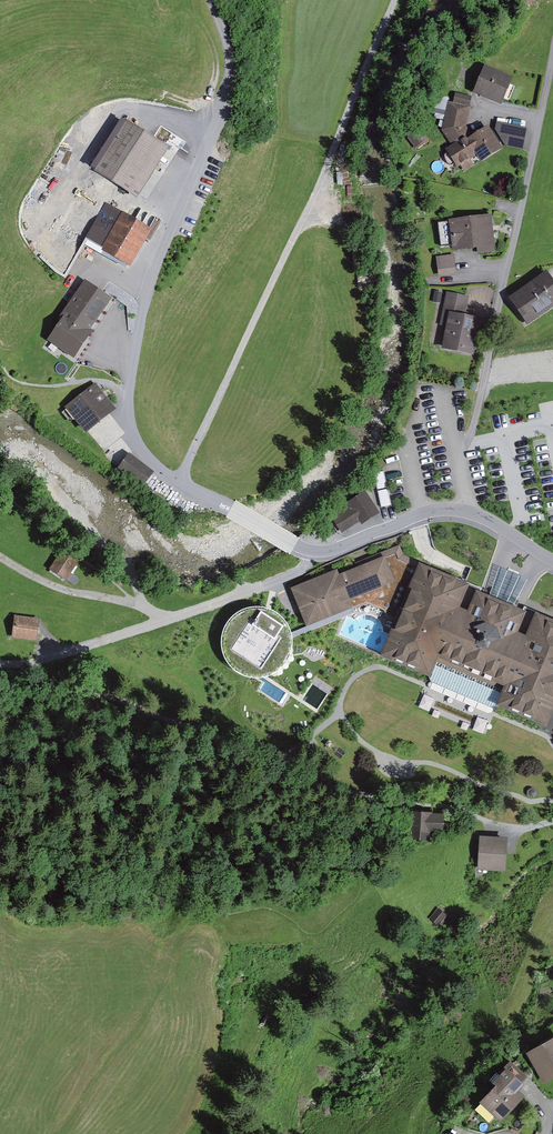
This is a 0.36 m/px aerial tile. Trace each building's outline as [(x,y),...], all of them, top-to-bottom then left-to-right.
[(508,79),(482,70),(471,95),(497,105),(508,79)] [(465,127),(469,110),(452,107),(443,131),(448,144),(470,133),(465,127)] [(498,144),(522,150),(527,130),(502,124),(498,144)] [(92,175),(134,201),(163,152),(121,127),(92,175)] [(498,150),(487,128),(444,151),(454,170),(460,167),(463,173),(478,165),(477,161),(498,150)] [(104,208),(82,241),(124,268),(146,234),(104,208)] [(488,218),(438,224),(441,247),(448,246),(449,252),(491,247),(488,218)] [(435,260),(437,277),(454,275),(452,258),(435,260)] [(507,302),(524,329),(552,309),(552,287),(545,276),(507,302)] [(51,342),(75,358),(90,337),(87,332),(107,304),(84,289),(65,317),(67,319),(51,342)] [(468,299),(445,294),(435,343),(440,345),(438,353),(469,359),(477,322),(463,319),(468,299)] [(115,412),(96,387),(66,410),(86,435),(115,412)] [(153,473),(130,457),(119,472),(142,488),(153,473)] [(392,500),(388,484),(380,486),(385,502),(392,500)] [(334,518),(343,532),(376,510),(365,493),(347,505),(349,508),(334,518)] [(301,629),(345,610),(348,611),(361,606),(378,612),(380,617),(390,621),(398,600),(402,601),(417,564),(396,556),(391,546),(347,565),(350,571),(331,579),(329,573),(285,592),(301,629)] [(75,568),(60,558),(51,571),(66,581),(75,568)] [(517,642),(514,636),(508,633),(516,612),(511,611),(487,601),(472,595),(464,616),(458,614),(452,617),(446,615),(460,581),(417,564),(402,601),(381,655),(423,672),(436,641),(441,644),(437,655),(501,680),(504,672),(510,674),(499,702),(542,719),(552,691),(552,624),(533,616),(522,644),(517,642)] [(527,579),(499,567),(487,601),(511,611),(527,579)] [(276,614),(267,610),(256,609),(247,611),(238,615),(230,623),(225,633),(224,644),(226,655),(232,665),(240,672),(250,676),(262,676),(272,673),(281,667),(287,659),(291,649),(291,639),(289,629),(283,621),(276,614)] [(37,620),(14,617),(12,635),(35,638),(37,620)] [(442,818),(415,816),(414,839),(428,840),(428,832),(441,833),(442,818)] [(504,838),(478,836),(476,870),(502,871),(504,838)] [(438,906),(429,918),(440,926),(449,914),(438,906)] [(520,1053),(540,1082),(552,1074),(552,1034),(552,1032),(520,1053)] [(471,1102),(496,1122),(517,1096),(511,1090),(517,1082),(499,1068),(471,1102)]
